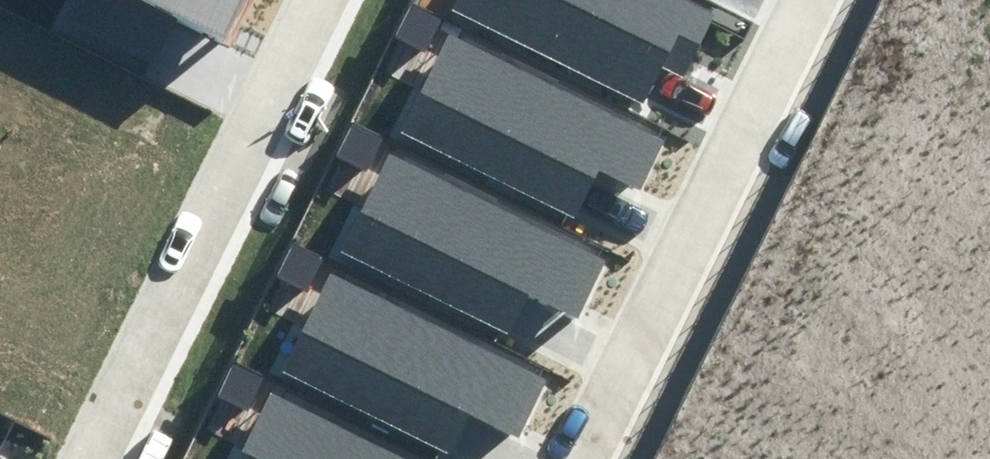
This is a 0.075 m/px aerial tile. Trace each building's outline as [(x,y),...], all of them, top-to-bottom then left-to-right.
[(55,22),(144,68),(171,15),(222,41),(244,0),(66,0),(55,22)] [(452,15),(649,107),(668,65),(686,74),(715,12),(691,0),(459,0),(452,15)] [(665,141),(451,35),(404,130),(577,216),(600,172),(640,191),(665,141)] [(600,258),(386,152),(339,248),(512,334),(535,289),(575,309),(600,258)] [(547,380),(333,274),(286,369),(460,455),(482,411),(522,431),(547,380)] [(272,391),(238,458),(410,458),(272,391)]
